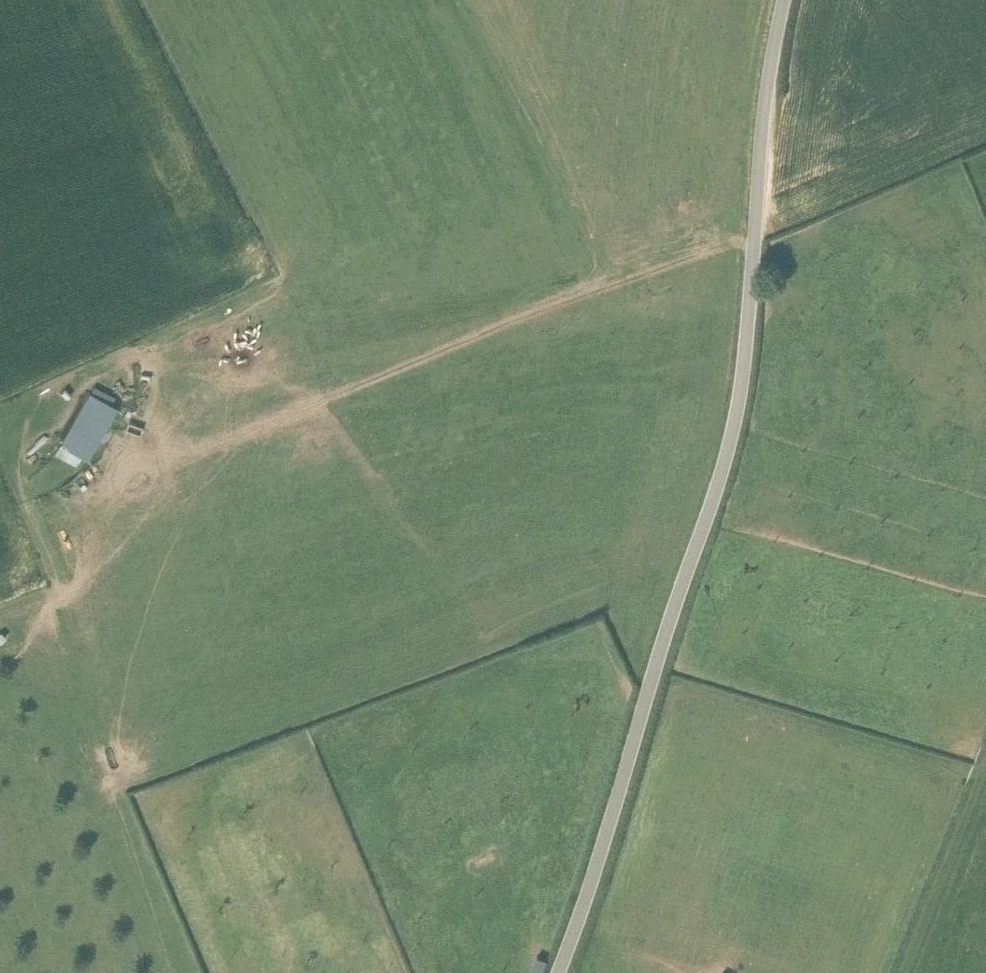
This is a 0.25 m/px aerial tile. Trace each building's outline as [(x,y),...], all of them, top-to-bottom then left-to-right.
[(84,454),(94,458),(122,396),(93,382),(60,454),(80,463),(84,454)]
